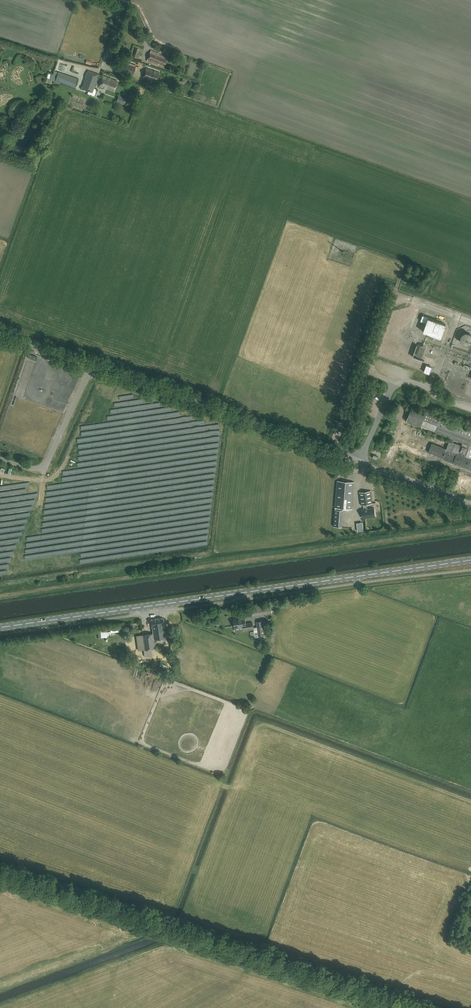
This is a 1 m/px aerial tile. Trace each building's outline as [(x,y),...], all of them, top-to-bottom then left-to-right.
[(158,54),(151,51),(147,61),(158,65),(164,67),(167,58),(158,54)] [(136,66),(124,62),(121,70),(133,74),(134,71),(137,72),(138,67),(136,67),(136,66)] [(159,73),(146,68),(143,78),(156,82),(159,73)] [(99,74),(88,71),(82,89),(92,92),(99,74)] [(78,79),(59,72),(58,73),(57,73),(57,74),(58,74),(55,82),(75,88),(78,79)] [(109,79),(103,76),(99,87),(102,88),(106,89),(114,92),(118,82),(109,79)] [(126,98),(119,95),(116,102),(124,105),(126,98)] [(72,96),(71,100),(84,103),(83,108),(86,109),(88,99),(72,96)] [(428,317),(423,315),(421,320),(426,322),(423,330),(440,337),(445,325),(427,318),(428,317)] [(469,332),(466,332),(464,332),(461,334),(460,336),(460,339),(461,342),(463,343),(466,344),(469,344),(470,342),(470,334),(469,332)] [(425,347),(420,345),(417,355),(422,357),(425,347)] [(419,410),(414,412),(410,411),(407,420),(428,429),(426,433),(437,437),(439,433),(451,438),(447,449),(432,444),(429,452),(470,469),(470,430),(419,410)] [(354,482),(337,480),(335,507),(352,509),(354,482)] [(373,503),(371,491),(359,492),(361,505),(363,504),(364,510),(361,511),(362,518),(375,516),(374,508),(367,509),(367,504),(373,503)] [(343,510),(335,510),(334,526),(342,527),(343,510)] [(275,610),(274,603),(252,607),(253,612),(271,610),(275,610)] [(165,638),(162,618),(151,620),(153,634),(142,635),(144,649),(156,648),(155,639),(165,638)] [(246,624),(245,618),(234,620),(235,628),(244,626),(244,629),(254,628),(253,623),(246,624)] [(268,634),(266,620),(256,622),(257,628),(254,628),(255,636),(268,634)]
